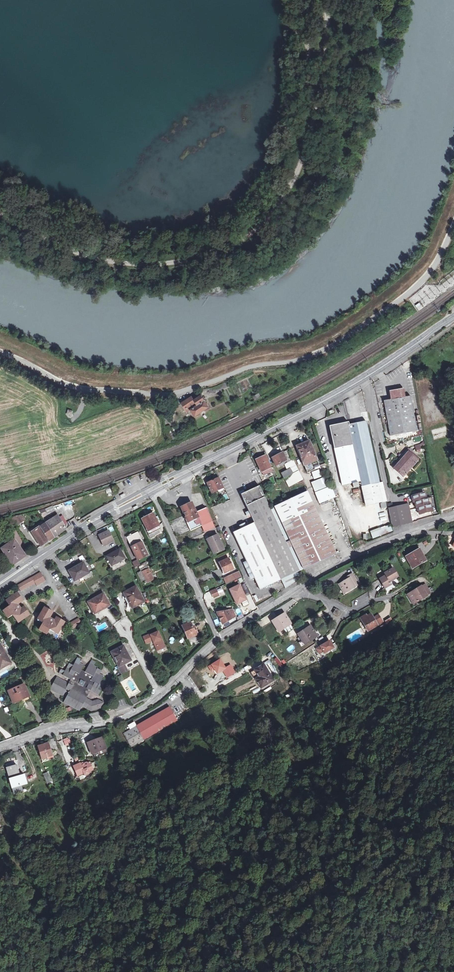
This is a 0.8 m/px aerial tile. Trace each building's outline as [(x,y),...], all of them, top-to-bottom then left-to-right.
[(389,393),(389,395),(390,400),(384,401),(390,436),(417,431),(410,396),(405,397),(404,390),(389,393)] [(209,407),(201,396),(194,400),(196,402),(194,403),(190,398),(182,403),(187,411),(190,410),(195,417),(209,407)] [(349,425),(361,481),(362,487),(379,483),(372,452),(371,447),(370,439),(368,433),(366,421),(349,425)] [(361,481),(349,425),(349,423),(329,427),(342,485),(361,481)] [(169,426),(164,427),(167,441),(173,440),(169,426)] [(320,468),(319,466),(309,441),(297,446),(307,473),(320,468)] [(414,446),(417,453),(422,451),(420,444),(414,446)] [(408,449),(400,458),(402,460),(394,469),(403,477),(419,459),(408,449)] [(287,463),(293,460),(288,450),(272,458),(276,466),(279,465),(280,467),(284,465),(287,470),(281,473),(283,478),(292,473),(287,463)] [(270,468),(267,460),(265,456),(256,460),(262,472),(270,468)] [(392,467),(394,469),(402,460),(400,458),(392,467)] [(287,463),(292,473),(298,471),(293,460),(287,463)] [(312,472),(314,480),(322,477),(320,470),(312,472)] [(298,471),(292,473),(283,478),(288,487),(303,480),(298,471)] [(327,476),(311,483),(316,493),(331,487),(327,476)] [(207,483),(212,493),(223,488),(218,478),(207,483)] [(379,483),(362,487),(366,506),(386,502),(382,483),(379,483)] [(274,507),(270,509),(259,486),(241,495),(254,523),(233,533),(259,590),(281,580),(285,589),(301,578),(298,572),(304,570),(303,569),(277,513),(274,507)] [(335,497),(331,487),(316,493),(319,502),(335,497)] [(307,491),(274,507),(277,513),(303,569),(336,554),(307,491)] [(413,496),(414,499),(415,499),(415,502),(426,499),(424,493),(413,496)] [(335,497),(319,502),(323,512),(338,507),(335,497)] [(426,499),(415,502),(416,505),(418,505),(418,507),(429,505),(427,499),(426,499)] [(193,502),(181,508),(189,524),(200,519),(201,519),(198,513),(193,502)] [(430,504),(429,505),(418,507),(418,508),(419,511),(421,511),(421,514),(432,511),(430,504)] [(405,505),(393,507),(388,508),(391,523),(392,527),(408,523),(406,511),(405,505)] [(208,508),(198,513),(201,519),(200,519),(203,526),(203,527),(213,522),(214,522),(208,508)] [(156,521),(155,518),(153,514),(142,519),(148,531),(147,532),(150,538),(155,536),(154,532),(159,530),(160,529),(156,521)] [(57,516),(45,524),(53,538),(65,529),(57,516)] [(10,525),(5,519),(0,520),(6,528),(10,525)] [(203,526),(200,519),(189,524),(192,531),(203,526)] [(213,522),(203,527),(206,532),(216,528),(213,522)] [(364,534),(367,542),(385,535),(393,532),(392,527),(391,523),(382,527),(364,534)] [(53,538),(45,524),(31,533),(40,547),(53,538)] [(106,541),(108,543),(113,541),(108,532),(103,534),(103,533),(98,535),(101,543),(106,541)] [(142,540),(140,540),(138,534),(131,537),(130,536),(131,539),(128,540),(137,560),(149,555),(142,540)] [(217,535),(208,539),(212,547),(211,547),(214,554),(224,549),(217,535)] [(212,547),(208,539),(206,540),(213,555),(214,554),(211,547),(212,547)] [(5,546),(1,549),(12,566),(25,557),(14,540),(5,546)] [(160,548),(162,553),(172,548),(169,543),(160,548)] [(106,557),(111,566),(125,558),(120,549),(106,557)] [(419,549),(415,552),(416,553),(407,558),(413,568),(426,561),(419,549)] [(228,559),(219,563),(224,574),(233,569),(228,559)] [(72,566),(73,569),(69,571),(74,580),(88,573),(82,561),(72,566)] [(153,580),(147,566),(146,567),(145,564),(138,567),(141,572),(137,573),(141,582),(146,580),(147,583),(153,580)] [(380,579),(385,588),(391,585),(390,582),(398,577),(393,569),(385,574),(386,576),(380,579)] [(349,579),(345,581),(339,584),(344,593),(347,592),(350,590),(359,585),(352,574),(348,576),(349,579)] [(33,580),(32,577),(17,586),(20,591),(35,583),(36,586),(45,581),(42,575),(33,580)] [(229,589),(240,584),(237,579),(227,584),(229,589)] [(230,590),(235,601),(239,599),(241,603),(243,607),(249,605),(239,585),(230,590)] [(421,586),(412,592),(413,594),(409,597),(413,604),(431,594),(425,585),(422,587),(421,586)] [(136,587),(125,592),(130,602),(129,603),(132,608),(143,602),(136,587)] [(17,593),(8,599),(10,603),(8,604),(9,606),(4,609),(7,612),(5,614),(8,618),(12,615),(15,619),(17,618),(20,622),(29,615),(24,607),(21,609),(17,605),(23,601),(17,593)] [(103,594),(88,602),(94,614),(100,611),(99,610),(109,605),(103,594)] [(43,630),(42,632),(46,635),(47,634),(49,630),(56,635),(57,635),(64,622),(56,618),(54,621),(49,618),(53,612),(44,607),(37,620),(43,623),(40,628),(43,630)] [(229,612),(228,611),(217,613),(223,624),(236,616),(233,610),(229,612)] [(286,619),(288,618),(285,613),(272,621),(278,631),(289,625),(286,619)] [(367,615),(363,617),(364,619),(362,620),(368,631),(383,623),(381,618),(375,621),(373,618),(371,615),(368,617),(367,615)] [(387,625),(393,621),(390,617),(384,621),(387,625)] [(67,624),(70,631),(82,624),(78,618),(67,624)] [(182,626),(188,638),(197,634),(192,622),(182,626)] [(312,632),(314,631),(311,626),(298,634),(305,644),(315,637),(312,632)] [(165,647),(158,632),(151,635),(150,634),(143,637),(146,643),(153,640),(154,643),(155,642),(159,650),(165,647)] [(197,634),(188,638),(191,645),(201,641),(197,634)] [(240,644),(246,657),(257,652),(250,639),(240,644)] [(324,653),(325,655),(336,649),(331,640),(316,649),(319,655),(324,653)] [(10,663),(1,647),(0,648),(0,669),(10,663)] [(123,647),(116,650),(117,652),(112,655),(119,666),(124,664),(131,660),(123,647)] [(89,689),(91,691),(98,695),(105,683),(101,681),(103,677),(99,675),(102,671),(98,668),(97,669),(93,667),(96,663),(91,660),(85,672),(81,670),(83,666),(80,664),(82,660),(78,657),(73,666),(69,663),(65,671),(61,669),(59,673),(71,680),(72,681),(70,685),(68,683),(62,696),(66,698),(64,702),(80,711),(82,707),(91,711),(101,709),(104,703),(99,700),(92,702),(87,698),(89,695),(87,693),(89,689)] [(274,659),(279,666),(282,664),(276,657),(274,659)] [(119,666),(118,667),(121,674),(128,670),(124,664),(119,666)] [(261,680),(257,682),(261,688),(274,680),(263,664),(250,672),(255,680),(256,679),(259,677),(261,680)] [(62,696),(68,683),(56,677),(50,689),(62,696)] [(8,691),(13,703),(29,697),(24,684),(8,691)] [(176,718),(170,707),(123,734),(131,747),(158,732),(157,730),(176,718)] [(91,713),(92,722),(103,721),(101,712),(91,713)] [(158,732),(177,721),(176,718),(157,730),(158,732),(131,747),(133,750),(147,743),(146,742),(159,735),(158,732)] [(62,740),(65,746),(71,743),(68,737),(62,740)] [(93,753),(106,748),(102,738),(88,744),(92,753),(93,753)] [(48,743),(43,745),(48,761),(51,760),(54,759),(52,756),(48,743)] [(48,761),(43,745),(38,746),(43,762),(48,761)] [(106,748),(93,753),(95,757),(107,753),(106,748)] [(86,763),(82,765),(80,766),(79,765),(79,764),(73,766),(77,776),(83,773),(84,776),(88,774),(88,772),(92,770),(90,764),(86,763)] [(7,768),(10,778),(19,775),(17,765),(7,768)] [(43,774),(47,783),(51,781),(48,773),(43,774)] [(24,774),(19,775),(10,778),(12,788),(26,784),(24,774)]
